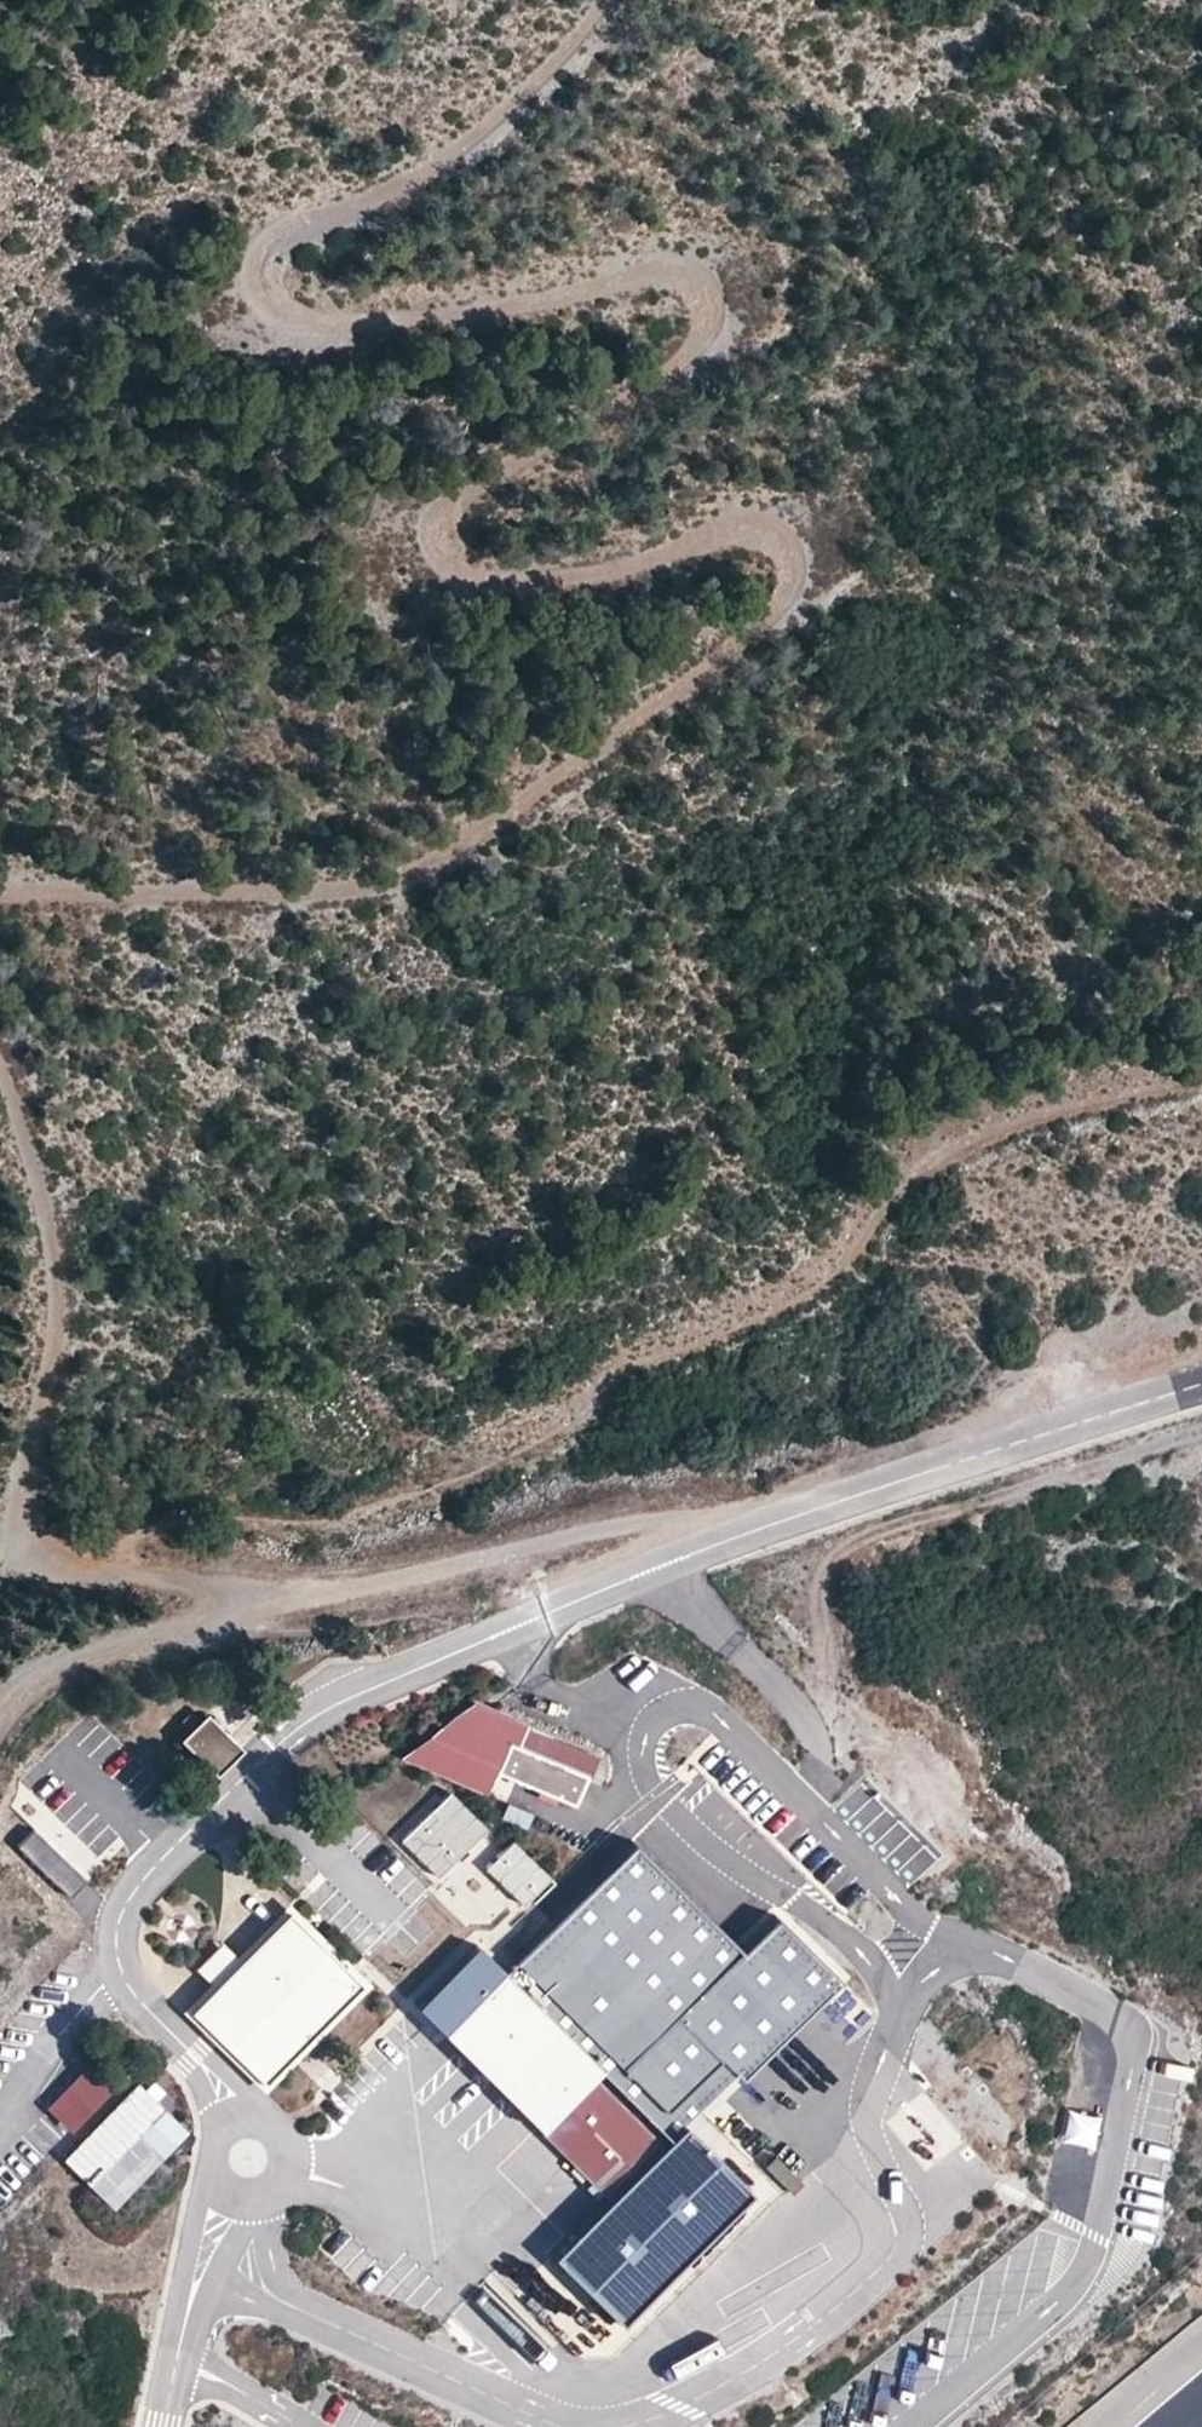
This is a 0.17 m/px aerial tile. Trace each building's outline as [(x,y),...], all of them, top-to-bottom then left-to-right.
[(451,1714),(509,1741),(583,1772),(592,1750),(526,1722),(527,1718),(473,1695),(451,1714)] [(236,1744),(200,1708),(175,1733),(212,1769),(236,1744)] [(496,1771),(478,1764),(492,1733),(451,1714),(400,1757),(487,1794),(496,1771)] [(496,1771),(509,1741),(492,1733),(478,1764),(496,1771)] [(583,1772),(509,1741),(496,1771),(572,1801),(583,1772)] [(446,1785),(395,1834),(433,1874),(485,1824),(446,1785)] [(72,1898),(104,1863),(49,1813),(17,1848),(72,1898)] [(547,1873),(508,1834),(478,1863),(517,1902),(547,1873)] [(744,1963),(633,1854),(507,1982),(610,2083),(674,2145),(737,2081),(742,2087),(841,1987),(780,1927),(744,1963)] [(239,1960),(212,1988),(190,2008),(264,2080),(360,1984),(285,1913),(239,1960)] [(193,1969),(212,1988),(239,1960),(219,1941),(193,1969)] [(446,2044),(507,1982),(480,1955),(419,2017),(446,2044)] [(600,2093),(610,2083),(507,1982),(446,2044),(549,2145),(600,2093)] [(63,2130),(124,2078),(99,2049),(38,2101),(63,2130)] [(59,2159),(112,2211),(190,2131),(157,2099),(164,2092),(151,2079),(142,2088),(135,2081),(59,2159)] [(666,2157),(600,2093),(549,2145),(616,2210),(557,2269),(625,2335),(756,2203),(687,2135),(666,2157)] [(1065,2106),(1058,2139),(1090,2146),(1097,2113),(1065,2106)] [(332,2228),(316,2247),(354,2279),(370,2260),(332,2228)] [(835,2423),(819,2419),(817,2426),(834,2426),(835,2423)]
